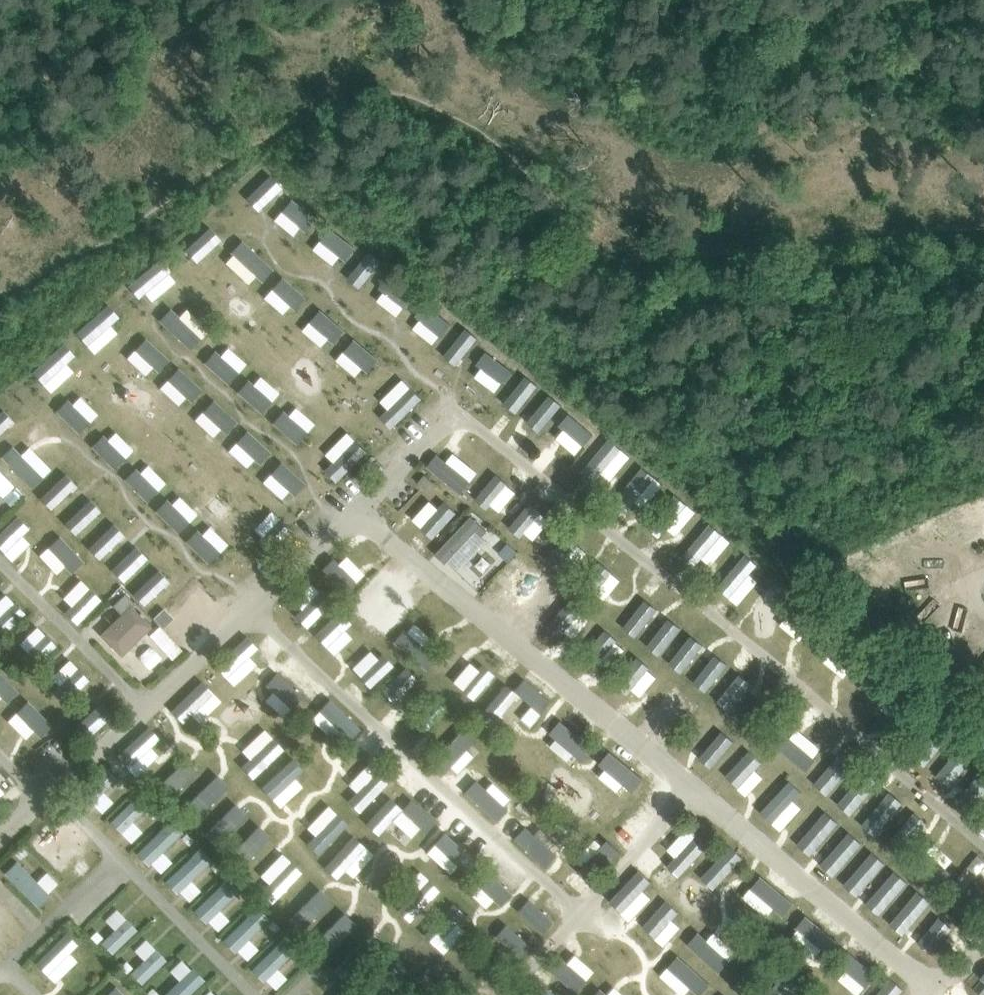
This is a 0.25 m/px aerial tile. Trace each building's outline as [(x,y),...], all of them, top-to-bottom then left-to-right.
[(270,175),(252,193),(264,205),(282,187),(270,175)] [(291,199),(281,212),(301,227),(306,231),(316,219),(291,199)] [(330,228),(321,241),(340,256),(345,260),(355,248),(330,228)] [(205,233),(186,250),(197,262),(216,245),(205,233)] [(242,240),(231,252),(233,255),(256,275),(262,281),(273,269),(242,240)] [(370,251),(353,272),(365,282),(382,261),(370,251)] [(161,259),(129,286),(139,298),(145,293),(169,273),(171,271),(161,259)] [(389,276),(379,288),(384,292),(403,307),(404,308),(414,296),(389,276)] [(282,277),(272,289),(290,305),(295,310),(306,298),(282,277)] [(424,304),(415,316),(420,320),(439,335),(440,336),(450,323),(424,304)] [(108,305),(77,333),(87,345),(110,325),(119,317),(108,305)] [(171,308),(160,320),(191,349),(202,338),(180,317),(171,308)] [(320,310),(310,322),(329,338),(334,343),(344,330),(320,310)] [(465,328),(449,349),(461,359),(478,338),(465,328)] [(146,338),(135,350),(153,366),(158,371),(169,359),(146,338)] [(354,339),(344,352),(363,368),(368,372),(378,360),(354,339)] [(64,343),(33,372),(44,384),(66,363),(75,355),(64,343)] [(215,350),(204,362),(228,384),(239,372),(221,356),(215,350)] [(486,352),(476,365),(481,369),(501,383),(502,384),(512,371),(486,352)] [(179,368),(168,380),(186,396),(191,401),(202,389),(179,368)] [(525,376),(509,397),(521,407),(538,386),(525,376)] [(248,380),(238,392),(262,413),(272,401),(254,384),(248,380)] [(388,409),(380,417),(392,429),(422,398),(410,387),(388,409)] [(549,395),(533,415),(544,425),(561,405),(549,395)] [(68,399),(56,411),(79,433),(90,422),(73,404),(68,399)] [(214,400),(203,412),(221,428),(226,433),(237,421),(214,400)] [(283,411),(273,422),(297,443),(307,432),(289,415),(283,411)] [(569,414),(559,426),(564,430),(582,446),(583,447),(586,444),(593,435),(569,414)] [(247,430),(236,442),(254,459),(260,464),(271,451),(247,430)] [(103,435),(92,446),(114,469),(126,457),(108,440),(103,435)] [(609,439),(582,472),(594,482),(602,473),(621,449),(609,439)] [(334,462),(326,470),(337,482),(367,451),(356,440),(355,440),(334,462)] [(13,445),(1,457),(31,488),(43,476),(22,454),(13,445)] [(437,454),(426,466),(460,494),(470,481),(447,462),(437,454)] [(281,462),(270,474),(289,490),(294,495),(305,482),(281,462)] [(642,467),(615,500),(627,510),(635,501),(655,478),(642,467)] [(136,468),(125,479),(148,502),(158,491),(158,490),(141,473),(136,468)] [(425,475),(424,475),(418,483),(426,489),(433,482),(425,475)] [(496,475),(475,499),(487,509),(491,504),(507,485),(508,485),(496,475)] [(59,479),(40,497),(52,509),(71,491),(59,479)] [(675,494),(647,527),(659,537),(667,528),(687,505),(683,501),(675,494)] [(167,499),(156,510),(179,533),(190,522),(172,504),(167,499)] [(421,527),(421,528),(433,539),(456,513),(444,502),(438,509),(421,527)] [(529,503),(509,528),(521,538),(525,533),(541,514),(541,513),(529,503)] [(84,505),(65,523),(76,535),(95,517),(84,505)] [(0,534),(0,548),(5,553),(22,535),(29,528),(17,516),(0,534)] [(262,536),(257,541),(269,553),(291,530),(280,518),(262,536)] [(709,524),(682,557),(694,567),(702,558),(721,535),(722,534),(709,524)] [(449,561),(473,537),(463,526),(439,551),(449,561)] [(108,529),(89,548),(100,559),(119,541),(108,529)] [(198,529),(186,541),(209,563),(220,552),(202,534),(198,529)] [(567,535),(547,559),(559,569),(563,564),(578,546),(579,545),(567,535)] [(60,536),(48,547),(65,565),(72,573),(84,561),(60,536)] [(131,551),(112,570),(124,581),(142,563),(131,551)] [(745,554),(717,587),(729,597),(749,574),(757,565),(745,554)] [(334,558),(323,569),(345,592),(356,581),(339,564),(334,558)] [(600,563),(580,588),(592,598),(596,592),(612,573),(600,563)] [(153,576),(134,594),(136,597),(145,605),(164,587),(153,576)] [(72,606),(65,613),(77,624),(101,599),(89,588),(72,606)] [(302,609),(295,616),(302,623),(307,627),(331,603),(319,591),(302,609)] [(122,613),(100,635),(121,657),(152,627),(132,607),(136,603),(126,593),(114,605),(122,613)] [(363,593),(352,604),(383,634),(393,623),(391,621),(370,600),(363,593)] [(570,600),(547,627),(560,637),(565,631),(581,613),(583,611),(570,600)] [(3,635),(25,613),(14,602),(0,616),(0,632),(3,635)] [(798,604),(787,616),(806,632),(812,636),(822,624),(798,604)] [(640,607),(623,627),(636,637),(652,616),(640,607)] [(340,611),(315,635),(327,647),(344,630),(351,623),(340,611)] [(663,625),(647,646),(659,656),(676,635),(663,625)] [(404,630),(394,642),(426,669),(437,657),(430,652),(407,632),(404,630)] [(605,630),(582,656),(595,667),(600,661),(616,643),(618,641),(610,635),(605,630)] [(28,651),(23,656),(34,667),(56,645),(46,634),(45,635),(28,651)] [(247,636),(216,665),(226,677),(249,656),(258,648),(247,636)] [(842,641),(831,653),(850,668),(856,673),(866,661),(842,641)] [(685,642),(669,663),(681,673),(698,652),(685,642)] [(360,675),(359,676),(370,687),(393,665),(383,654),(378,658),(360,675)] [(637,657),(615,684),(627,695),(632,689),(648,670),(650,668),(637,657)] [(710,662),(694,682),(706,692),(722,671),(710,662)] [(462,688),(461,689),(473,699),(494,675),(482,665),(478,670),(462,688)] [(60,685),(53,692),(64,704),(89,680),(78,668),(77,668),(60,685)] [(406,668),(387,686),(399,698),(418,680),(406,668)] [(2,697),(6,701),(18,691),(0,672),(0,695),(2,697)] [(277,673),(266,686),(273,692),(291,708),(292,709),(303,697),(277,673)] [(524,679),(514,691),(518,695),(531,705),(540,714),(550,701),(524,679)] [(203,681),(172,710),(183,722),(192,714),(214,693),(203,681)] [(734,681),(717,702),(729,711),(746,691),(734,681)] [(506,685),(478,718),(490,728),(518,695),(514,691),(506,685)] [(330,699),(319,711),(341,732),(350,740),(361,728),(330,699)] [(28,701),(16,713),(34,730),(41,737),(52,725),(28,701)] [(97,707),(78,725),(89,737),(108,719),(97,707)] [(561,722),(550,734),(556,739),(574,754),(582,760),(592,748),(561,722)] [(939,722),(917,750),(929,760),(952,733),(939,722)] [(149,727),(118,756),(129,768),(151,747),(160,738),(149,727)] [(461,731),(433,761),(444,772),(450,766),(466,749),(473,742),(461,731)] [(722,732),(705,752),(716,762),(734,742),(722,732)] [(783,732),(773,744),(806,772),(816,759),(814,757),(790,737),(783,732)] [(250,759),(242,767),(253,778),(284,749),(272,737),(250,759)] [(964,742),(941,770),(954,781),(977,753),(964,742)] [(750,751),(726,776),(738,788),(755,770),(762,763),(750,751)] [(610,752),(600,765),(605,769),(624,784),(632,791),(642,778),(610,752)] [(838,757),(814,784),(827,795),(850,768),(838,757)] [(293,758),(262,787),(272,799),(273,798),(295,778),(304,770),(293,758)] [(181,765),(156,789),(167,801),(192,776),(181,765)] [(107,768),(82,792),(92,803),(104,792),(117,779),(107,768)] [(966,791),(978,801),(983,794),(983,769),(966,791)] [(357,792),(348,800),(360,812),(390,781),(378,770),(357,792)] [(861,777),(838,804),(850,815),(873,788),(861,777)] [(211,780),(187,805),(199,817),(223,792),(211,780)] [(477,780),(465,792),(496,821),(507,809),(503,805),(486,789),(477,780)] [(789,781),(760,812),(772,823),(793,801),(801,792),(789,781)] [(136,798),(111,822),(122,832),(133,821),(146,808),(136,798)] [(390,798),(366,823),(378,835),(393,820),(401,811),(403,809),(390,798)] [(885,798),(862,825),(875,836),(898,808),(885,798)] [(403,809),(401,811),(419,827),(425,833),(435,822),(412,800),(403,809)] [(230,809),(206,835),(218,846),(242,821),(230,809)] [(315,835),(307,843),(319,854),(348,823),(337,812),(336,813),(315,835)] [(825,812),(802,839),(815,850),(838,823),(825,812)] [(910,818),(886,844),(898,855),(922,829),(918,825),(910,818)] [(172,820),(139,852),(141,856),(146,861),(150,864),(151,863),(162,852),(183,832),(172,820)] [(526,827),(515,839),(545,867),(556,855),(551,851),(534,835),(526,827)] [(253,831),(229,856),(241,868),(265,843),(253,831)] [(445,832),(434,844),(457,865),(466,873),(477,861),(445,832)] [(849,833),(826,860),(838,870),(861,843),(849,833)] [(676,857),(667,866),(679,877),(708,845),(696,834),(676,857)] [(353,836),(325,868),(337,878),(345,869),(365,847),(353,836)] [(586,863),(579,871),(590,882),(619,852),(607,841),(603,845),(586,863)] [(732,843),(709,871),(722,881),(745,854),(732,843)] [(201,848),(167,880),(169,884),(175,890),(178,892),(180,891),(191,880),(212,860),(201,848)] [(927,850),(915,863),(941,887),(952,875),(945,868),(928,851),(927,850)] [(872,853),(849,880),(861,890),(885,863),(872,853)] [(17,861),(5,872),(38,905),(42,903),(47,898),(49,894),(48,893),(37,881),(17,861)] [(269,883),(261,892),(272,903),(302,872),(290,861),(269,883)] [(487,870),(475,882),(493,899),(501,906),(512,893),(487,870)] [(639,871),(610,902),(622,913),(642,890),(651,882),(639,871)] [(895,871),(871,898),(883,909),(907,882),(895,871)] [(761,876),(750,888),(774,908),(783,916),(793,904),(761,876)] [(230,877),(196,910),(198,914),(203,919),(207,921),(208,920),(220,909),(241,889),(230,877)] [(407,901),(398,910),(410,921),(440,890),(428,879),(407,901)] [(977,928),(983,920),(983,884),(978,879),(953,908),(977,928)] [(917,891),(894,919),(907,929),(930,902),(917,891)] [(314,894),(290,919),(301,931),(326,906),(314,894)] [(666,901),(643,927),(655,938),(672,920),(679,912),(666,901)] [(453,903),(424,934),(435,945),(456,923),(465,914),(453,903)] [(535,905),(524,917),(542,933),(553,921),(535,905)] [(258,907),(225,940),(227,943),(232,949),(236,951),(237,950),(249,939),(269,919),(258,907)] [(806,916),(796,928),(798,929),(821,949),(828,955),(838,943),(806,916)] [(939,917),(923,937),(935,948),(952,928),(939,917)] [(338,918),(315,944),(327,955),(351,930),(338,918)] [(115,930),(102,943),(112,954),(137,929),(127,919),(115,930)] [(512,930),(502,941),(520,958),(531,946),(512,930)] [(97,931),(91,937),(97,943),(103,937),(97,931)] [(698,932),(688,944),(719,972),(730,960),(707,940),(698,932)] [(67,933),(36,963),(48,974),(69,953),(78,944),(67,933)] [(287,936),(253,969),(256,972),(261,978),(265,980),(266,979),(277,968),(298,948),(287,936)] [(798,984),(824,955),(807,940),(781,970),(798,984)] [(359,945),(335,970),(347,982),(371,957),(359,945)] [(145,960),(131,973),(142,984),(167,959),(156,949),(145,960)] [(849,952),(838,965),(846,971),(864,987),(865,987),(876,975),(849,952)] [(559,956),(548,969),(575,991),(585,979),(567,963),(559,956)] [(667,968),(690,988),(698,994),(700,994),(710,984),(678,956),(667,968)] [(488,957),(477,969),(496,985),(506,973),(488,957)] [(127,961),(121,967),(127,973),(132,967),(127,961)] [(165,994),(189,994),(204,981),(202,977),(196,971),(192,969),(180,981),(165,994)] [(877,994),(898,994),(903,989),(890,978),(877,994)] [(768,994),(788,994),(793,989),(780,979),(768,994)] [(528,992),(529,993),(532,994),(556,994),(539,980),(528,992)] [(106,994),(125,994),(116,986),(106,994)]
